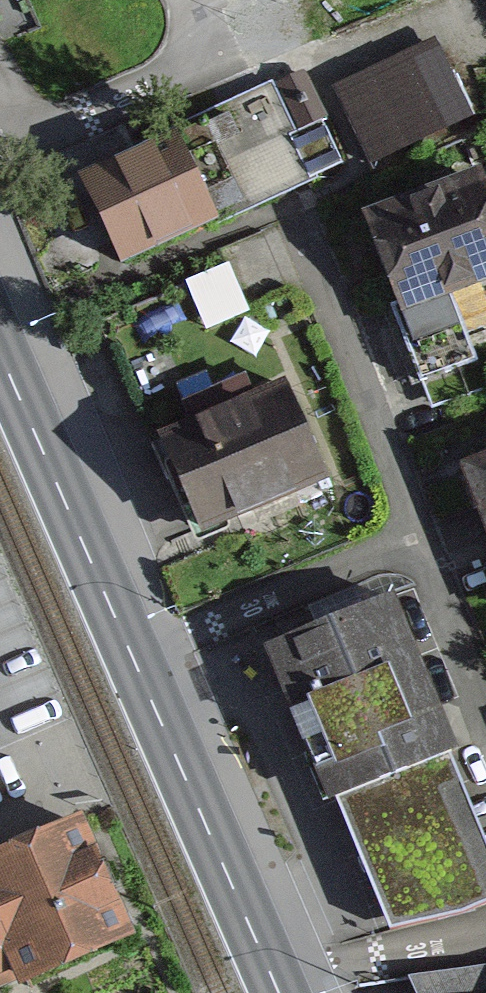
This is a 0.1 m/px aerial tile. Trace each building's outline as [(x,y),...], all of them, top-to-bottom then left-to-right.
[(338,87),(376,165),(481,114),(443,36),(338,87)] [(178,180),(203,168),(186,129),(160,140),(178,180)] [(146,135),(45,187),(90,275),(191,224),(146,135)] [(361,225),(401,326),(485,293),(485,188),(482,177),(361,225)] [(286,388),(153,448),(198,548),(332,489),(286,388)] [(467,474),(485,526),(485,467),(467,474)] [(393,932),(485,895),(485,853),(387,606),(279,649),(393,932)] [(116,939),(69,825),(0,853),(0,986),(116,939)]
